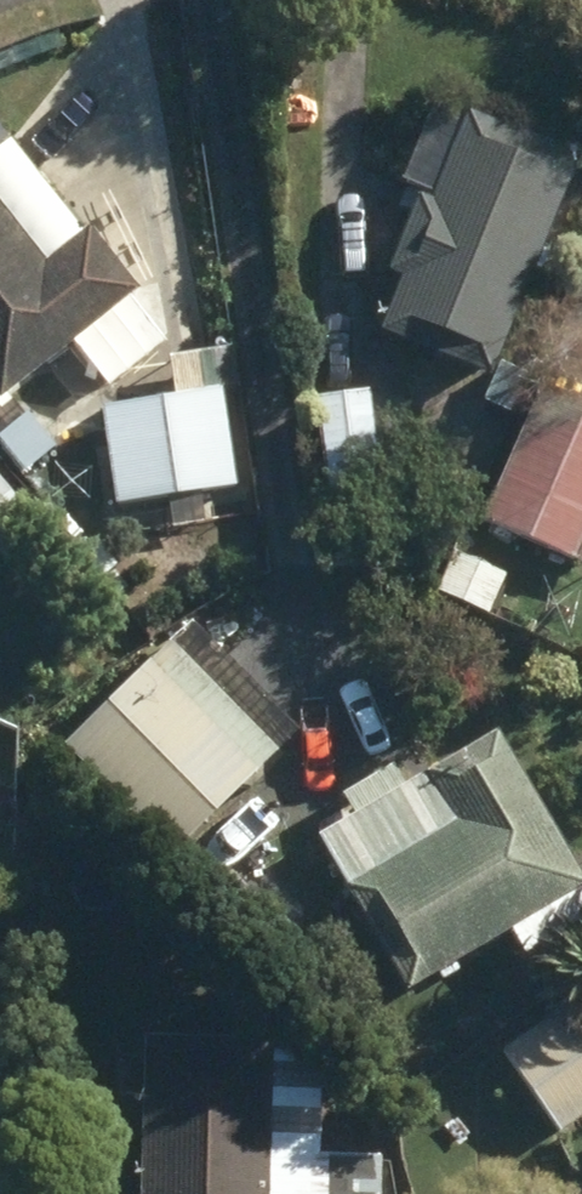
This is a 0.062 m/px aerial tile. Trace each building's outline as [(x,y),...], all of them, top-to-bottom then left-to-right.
[(383,332),(494,377),(581,161),(471,116),(434,207),(422,202),(393,277),(403,280),(383,332)] [(70,347),(106,390),(160,346),(124,303),(138,292),(91,232),(84,239),(9,144),(0,152),(0,400),(70,347)] [(581,246),(581,207),(580,206),(565,238),(581,246)] [(581,565),(581,405),(544,389),(487,524),(581,565)] [(322,403),(330,500),(470,488),(460,391),(322,403)] [(105,414),(121,507),(238,488),(222,394),(105,414)] [(22,511),(0,481),(0,527),(22,511)] [(456,565),(474,572),(488,542),(469,535),(456,565)] [(65,750),(171,860),(299,736),(200,632),(180,652),(173,645),(65,750)] [(413,993),(581,893),(581,881),(498,738),(431,778),(459,825),(351,888),(413,993)] [(562,1134),(581,1121),(581,1003),(507,1056),(562,1134)] [(406,1162),(321,1159),(321,1148),(335,1148),(347,1136),(347,1118),(337,1109),(320,1108),(321,1056),(273,1056),(273,1047),(147,1045),(144,1193),(405,1193),(406,1162)]
